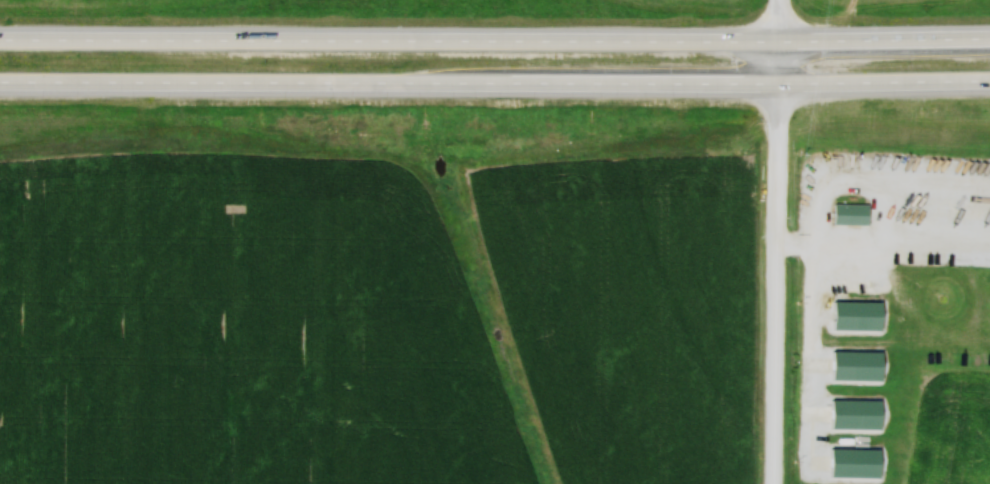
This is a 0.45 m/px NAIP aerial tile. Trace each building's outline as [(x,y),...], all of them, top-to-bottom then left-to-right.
[(836,330),(888,330),(888,300),(836,300),(836,330)] [(888,351),(833,350),(833,379),(888,380),(888,351)] [(833,399),(833,430),(887,430),(887,399),(833,399)] [(832,478),(886,478),(886,448),(832,448),(832,478)]
